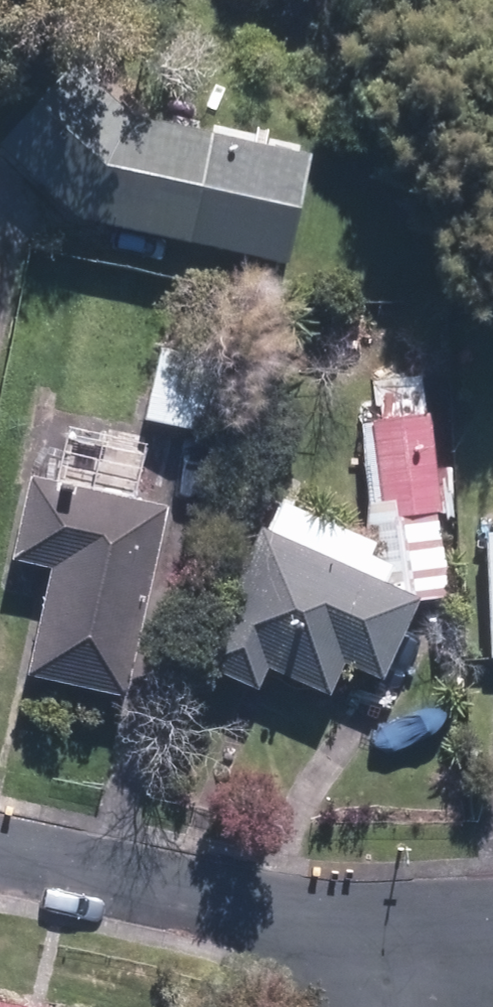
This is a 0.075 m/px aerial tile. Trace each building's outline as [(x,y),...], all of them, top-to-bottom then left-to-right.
[(11,143),(86,216),(294,264),(298,239),(310,241),(316,198),(311,197),(320,152),(142,117),(96,75),(85,85),(73,74),(11,143)] [(192,353),(164,346),(148,419),(207,432),(217,388),(186,382),(192,353)] [(438,475),(432,414),(378,420),(386,501),(402,499),(403,517),(420,516),(419,509),(445,506),(442,475),(438,475)] [(130,695),(172,504),(81,484),(75,511),(58,507),(64,482),(36,476),(18,559),(61,569),(37,674),(130,695)] [(380,544),(283,497),(235,596),(241,598),(209,664),(261,689),(273,665),(334,695),(350,661),(386,678),(427,594),(386,574),(394,559),(377,551),(380,544)] [(0,996),(0,1006),(58,1006),(0,996)]
